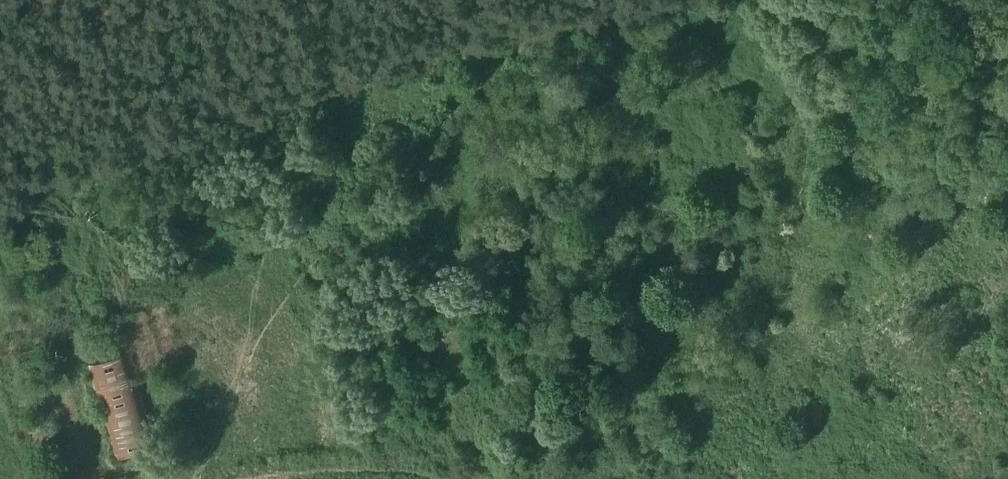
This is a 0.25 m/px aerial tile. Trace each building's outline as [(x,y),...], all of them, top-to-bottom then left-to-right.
[(136,347),(93,361),(123,453),(165,439),(136,347)]
